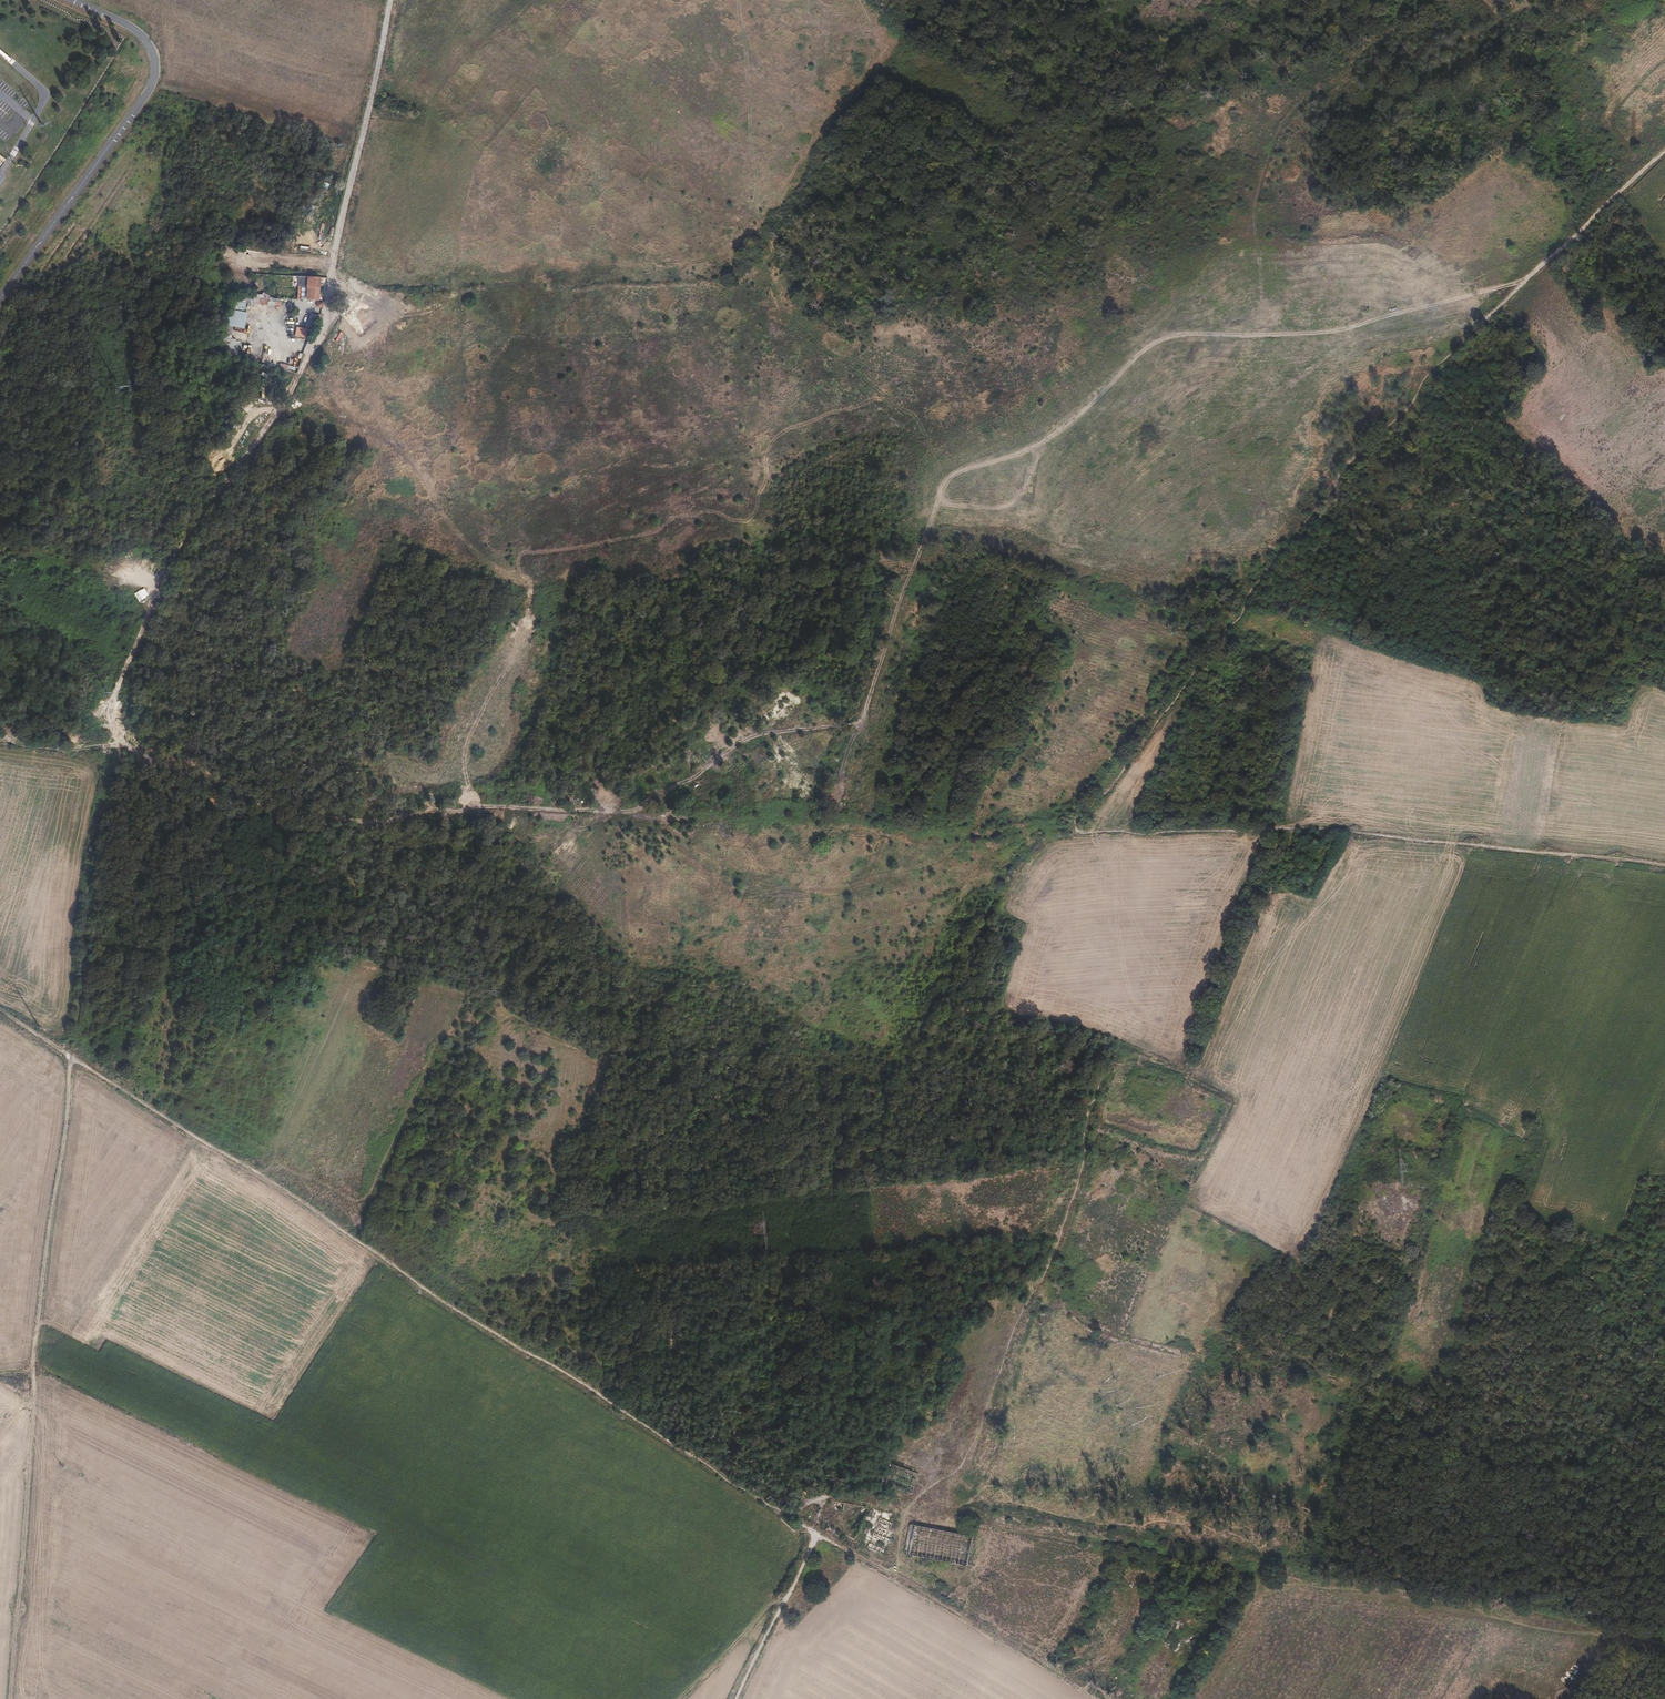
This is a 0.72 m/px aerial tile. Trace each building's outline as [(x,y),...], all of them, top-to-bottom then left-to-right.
[(329,239),(331,230),(326,229),(325,233),(321,232),(320,236),(329,239)] [(244,255),(242,266),(254,267),(256,255),(248,254),(248,256),(244,255)] [(319,278),(307,277),(305,300),(318,301),(319,278)] [(245,309),(245,304),(267,305),(268,294),(253,294),(253,297),(245,297),(245,301),(239,301),(239,309),(245,309)] [(375,320),(359,301),(342,315),(359,335),(375,320)] [(1155,314),(1160,317),(1164,311),(1158,308),(1155,314)] [(233,310),(230,327),(244,330),(248,313),(233,310)] [(1172,311),(1167,317),(1176,325),(1181,320),(1172,311)] [(309,327),(314,316),(311,315),(306,325),(309,327)] [(296,327),(294,337),(307,339),(309,329),(296,327)] [(1107,345),(1112,352),(1131,340),(1133,343),(1136,341),(1130,332),(1123,336),(1122,336),(1107,345)] [(251,361),(255,345),(227,339),(223,354),(251,361)] [(1166,350),(1170,358),(1178,354),(1174,346),(1166,350)] [(1107,375),(1120,364),(1106,348),(1101,352),(1107,359),(1099,366),(1107,375)] [(1158,349),(1150,353),(1156,364),(1164,360),(1158,349)] [(1189,355),(1191,362),(1199,361),(1197,353),(1189,355)] [(1139,378),(1151,365),(1145,359),(1133,372),(1139,378)] [(1212,365),(1215,370),(1222,365),(1219,360),(1212,365)] [(1214,369),(1201,374),(1204,384),(1212,380),(1211,378),(1217,376),(1214,369)] [(1060,389),(1054,395),(1059,401),(1066,395),(1060,389)] [(1120,411),(1112,417),(1117,424),(1126,418),(1120,411)] [(1081,445),(1093,436),(1089,430),(1077,439),(1081,445)] [(1003,434),(1005,442),(1012,440),(1010,432),(1003,434)] [(1072,442),(1074,440),(1069,433),(1066,435),(1072,442)] [(993,445),(993,436),(983,435),(983,445),(993,445)] [(957,447),(963,448),(965,439),(958,438),(957,447)] [(942,444),(936,447),(938,454),(945,451),(942,444)] [(1054,458),(1054,454),(1051,454),(1050,468),(1060,468),(1061,459),(1054,458)] [(917,466),(915,472),(921,475),(924,469),(917,466)] [(988,473),(988,483),(1007,483),(1007,473),(988,473)] [(912,490),(920,492),(923,480),(914,478),(912,490)] [(972,496),(973,486),(961,486),(961,495),(972,496)] [(914,502),(913,512),(923,513),(924,502),(914,502)] [(1002,524),(1011,527),(1013,521),(1004,518),(1002,524)] [(1034,518),(1031,526),(1038,529),(1041,520),(1034,518)] [(142,590),(135,593),(139,601),(146,597),(142,590)] [(898,1435),(899,1431),(894,1429),(885,1453),(890,1455),(896,1435),(898,1435)] [(876,1480),(880,1481),(888,1458),(884,1457),(876,1480)] [(884,1483),(891,1459),(888,1458),(880,1481),(884,1483)] [(902,1467),(897,1487),(908,1492),(914,1471),(902,1467)] [(914,1471),(908,1492),(911,1493),(918,1473),(914,1471)] [(843,1510),(844,1502),(833,1500),(829,1518),(825,1532),(853,1548),(856,1541),(856,1540),(851,1537),(830,1525),(833,1518),(836,1519),(839,1509),(843,1510)] [(844,1502),(843,1510),(842,1512),(856,1514),(857,1504),(844,1502)] [(857,1504),(856,1514),(862,1516),(862,1515),(865,1515),(867,1506),(857,1504)] [(883,1510),(882,1513),(894,1519),(895,1515),(883,1510)] [(878,1522),(891,1527),(894,1519),(882,1513),(878,1522)] [(856,1540),(868,1523),(863,1519),(851,1537),(856,1540)] [(876,1528),(888,1533),(891,1527),(878,1522),(876,1528)] [(856,1541),(859,1543),(869,1523),(868,1523),(856,1540),(856,1541)] [(876,1528),(872,1537),(885,1542),(888,1533),(876,1528)] [(872,1537),(870,1543),(882,1548),(885,1542),(872,1537)] [(859,1543),(856,1541),(853,1548),(859,1552),(862,1544),(859,1543)] [(882,1548),(870,1543),(868,1548),(881,1553),(882,1548)] [(1119,1590),(1126,1593),(1129,1588),(1122,1584),(1119,1590)] [(948,1598),(950,1594),(942,1590),(940,1594),(948,1598)] [(1156,1606),(1159,1595),(1153,1594),(1150,1604),(1156,1606)]
